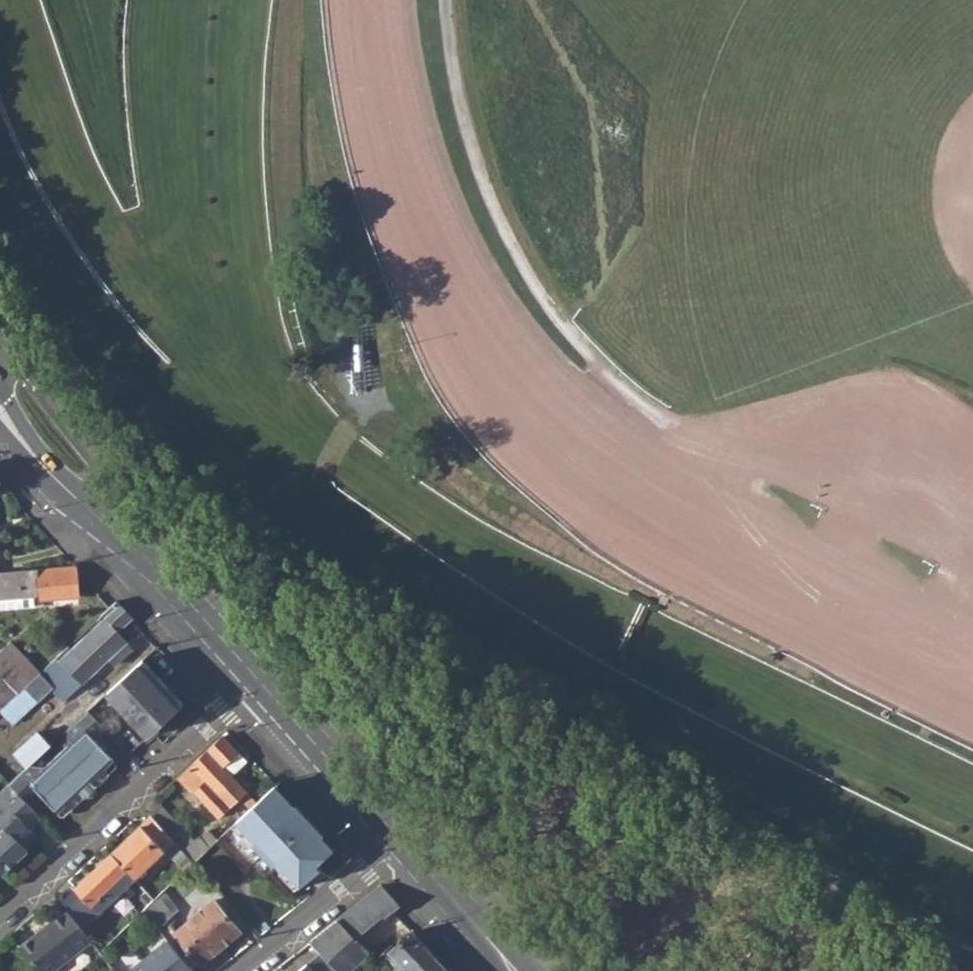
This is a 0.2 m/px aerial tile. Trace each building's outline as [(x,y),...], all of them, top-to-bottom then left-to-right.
[(38,599),(76,596),(75,569),(37,572),(37,568),(0,571),(0,597),(38,594),(38,599)] [(17,692),(5,703),(16,715),(58,679),(70,691),(114,650),(119,656),(128,648),(115,631),(130,617),(116,602),(101,616),(104,620),(61,659),(58,655),(39,671),(17,692)] [(0,652),(0,675),(17,692),(39,671),(10,642),(0,652)] [(141,658),(105,691),(129,716),(133,712),(151,731),(182,702),(141,658)] [(5,703),(17,692),(0,675),(0,707),(5,703)] [(55,714),(67,727),(81,714),(75,708),(68,701),(55,714)] [(81,702),(75,708),(81,714),(86,709),(87,708),(81,702)] [(36,791),(54,811),(63,803),(69,809),(85,795),(78,789),(88,780),(94,786),(109,772),(103,766),(112,758),(93,738),(104,729),(86,709),(81,714),(67,727),(50,743),(27,764),(7,782),(14,789),(25,801),(36,791)] [(37,730),(15,751),(27,764),(50,743),(37,730)] [(246,760),(222,735),(176,778),(186,789),(189,787),(217,818),(245,792),(230,775),(246,760)] [(27,764),(15,751),(0,766),(0,775),(7,782),(27,764)] [(116,763),(112,758),(103,766),(109,772),(115,767),(116,763)] [(85,795),(94,786),(88,780),(78,789),(85,795)] [(0,831),(0,868),(4,872),(27,849),(22,843),(35,832),(29,826),(39,816),(25,801),(14,789),(7,782),(0,789),(0,821),(5,826),(0,831)] [(274,783),(236,821),(253,839),(250,841),(251,842),(260,852),(268,844),(274,851),(268,856),(279,868),(280,869),(282,867),(297,883),(318,867),(314,862),(334,847),(294,803),(274,783)] [(196,842),(194,841),(155,798),(144,808),(151,816),(193,862),(218,837),(210,829),(196,842)] [(63,816),(69,809),(63,803),(54,811),(58,816),(63,816)] [(111,853),(135,879),(165,850),(184,870),(193,862),(151,816),(111,853)] [(253,839),(236,821),(232,824),(249,844),(251,842),(250,841),(253,839)] [(72,917),(82,928),(135,879),(111,853),(60,902),(66,909),(72,917)] [(280,869),(279,868),(277,870),(293,887),(297,883),(282,867),(280,869)] [(133,889),(147,905),(154,899),(140,883),(133,889)] [(383,885),(338,921),(350,936),(366,930),(382,917),(385,919),(401,905),(383,885)] [(191,952),(200,963),(239,932),(213,901),(174,933),(164,922),(178,910),(162,891),(154,899),(147,905),(143,910),(166,938),(183,958),(191,952)] [(66,909),(53,919),(60,927),(72,917),(66,909)] [(19,947),(38,970),(53,970),(91,940),(82,928),(72,917),(60,927),(53,919),(19,947)] [(350,936),(338,921),(313,940),(323,952),(339,970),(348,970),(367,953),(350,936)] [(412,932),(388,953),(404,970),(448,970),(412,932)] [(143,957),(154,970),(174,970),(175,970),(176,970),(190,970),(192,970),(183,958),(166,938),(143,957)] [(0,948),(0,955),(8,964),(17,956),(5,943),(0,948)] [(323,952),(299,970),(339,970),(323,952)] [(10,967),(8,964),(0,955),(0,970),(5,970),(10,967)] [(126,970),(154,970),(143,957),(126,970)]
